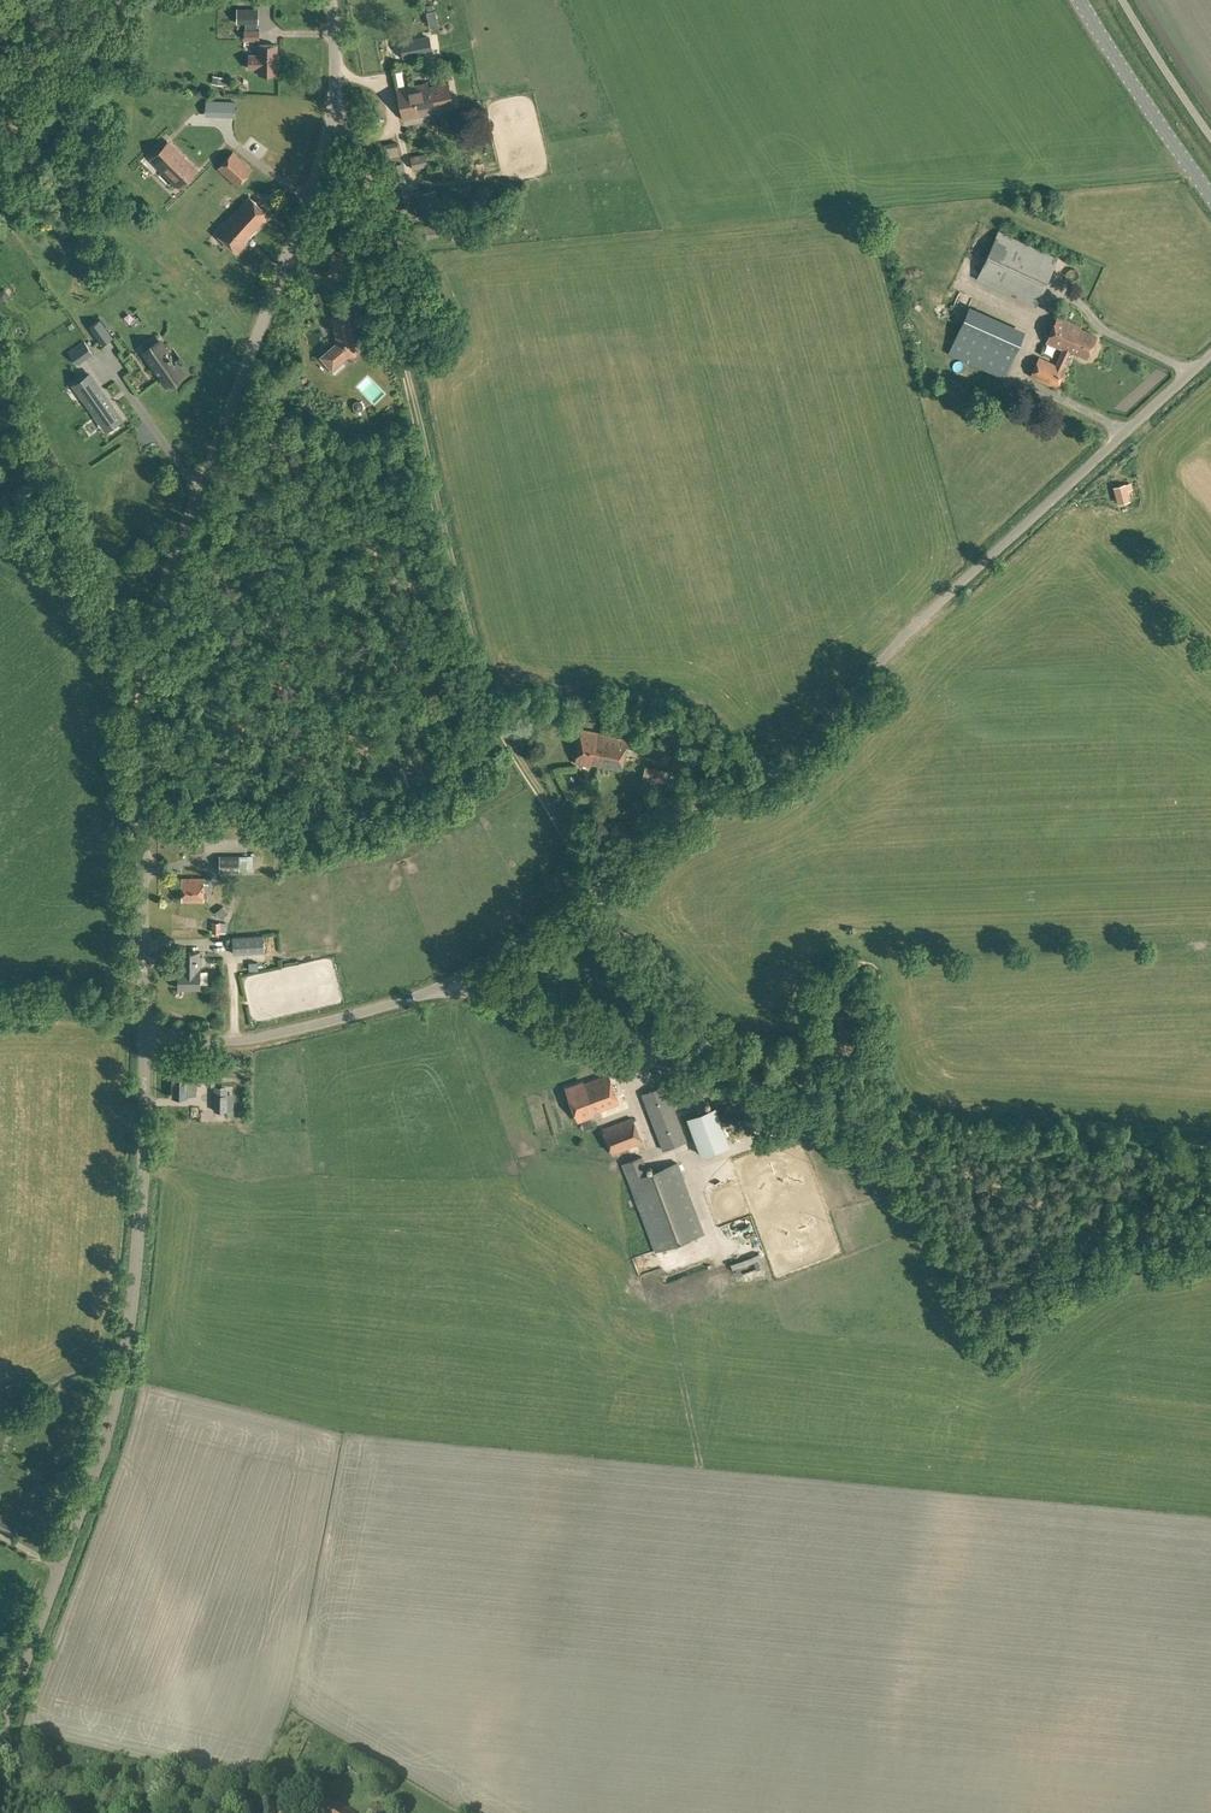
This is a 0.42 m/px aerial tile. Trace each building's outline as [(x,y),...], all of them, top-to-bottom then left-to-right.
[(237,22),(258,22),(258,9),(237,9),(237,22)] [(435,9),(426,11),(430,26),(438,24),(435,9)] [(244,40),(259,40),(259,30),(244,30),(244,40)] [(475,38),(477,49),(486,47),(484,37),(475,38)] [(258,73),(277,74),(277,45),(258,44),(258,54),(249,54),(248,68),(258,69),(258,73)] [(211,83),(221,84),(222,76),(213,75),(211,83)] [(427,83),(412,86),(416,103),(428,101),(427,100),(451,95),(448,82),(428,86),(427,83)] [(397,89),(403,118),(433,112),(433,109),(453,105),(451,95),(427,100),(428,101),(416,103),(412,86),(397,89)] [(162,171),(177,187),(196,169),(169,142),(157,155),(166,163),(160,169),(162,171)] [(218,167),(237,185),(252,169),(233,151),(218,167)] [(410,156),(413,169),(427,166),(425,153),(410,156)] [(402,162),(384,166),(391,201),(409,197),(402,162)] [(473,193),(470,183),(459,187),(461,196),(473,193)] [(418,195),(423,219),(440,216),(435,191),(418,195)] [(215,231),(238,253),(246,243),(245,242),(270,216),(249,196),(225,222),(224,221),(215,231)] [(977,278),(1036,305),(1057,258),(998,231),(977,278)] [(326,252),(331,271),(358,266),(353,246),(326,252)] [(946,356),(1002,381),(1028,323),(972,298),(946,356)] [(320,357),(332,372),(341,363),(340,362),(347,356),(355,354),(359,343),(354,337),(349,313),(333,316),(338,341),(337,343),(329,350),(320,357)] [(1030,375),(1056,387),(1065,369),(1062,367),(1070,350),(1087,357),(1097,336),(1080,328),(1081,326),(1058,315),(1046,341),(1063,349),(1056,365),(1039,357),(1030,375)] [(95,335),(106,327),(100,319),(89,326),(95,335)] [(144,352),(167,385),(184,374),(160,340),(144,352)] [(68,352),(76,363),(86,356),(78,345),(68,352)] [(90,374),(80,381),(84,386),(94,379),(90,374)] [(362,393),(371,401),(381,389),(373,381),(362,393)] [(121,418),(102,391),(85,400),(106,428),(121,418)] [(356,410),(356,414),(362,413),(361,410),(363,407),(363,402),(360,400),(354,400),(353,404),(354,409),(356,410)] [(1114,487),(1119,503),(1128,500),(1124,484),(1114,487)] [(591,763),(621,769),(627,739),(599,734),(599,733),(581,729),(575,762),(590,766),(591,763)] [(649,784),(657,786),(658,783),(664,784),(668,771),(654,767),(649,784)] [(569,788),(574,798),(579,787),(578,783),(569,788)] [(220,855),(219,872),(240,871),(239,855),(220,855)] [(182,901),(203,901),(203,878),(182,878),(182,901)] [(211,932),(220,932),(220,922),(212,922),(211,932)] [(232,937),(234,953),(264,951),(263,935),(232,937)] [(178,988),(200,988),(200,968),(199,968),(199,964),(202,964),(202,956),(199,956),(199,951),(181,951),(181,967),(178,967),(178,988)] [(172,1096),(187,1096),(187,1095),(197,1095),(197,1078),(187,1078),(187,1072),(173,1072),(172,1096)] [(565,1088),(578,1120),(593,1115),(592,1113),(625,1100),(614,1072),(584,1083),(583,1081),(565,1088)] [(207,1085),(215,1085),(215,1073),(207,1073),(207,1085)] [(669,1087),(680,1115),(689,1111),(679,1084),(669,1087)] [(213,1111),(228,1111),(228,1094),(228,1086),(214,1085),(214,1094),(213,1111)] [(642,1094),(663,1150),(686,1141),(665,1085),(642,1094)] [(687,1117),(701,1154),(729,1144),(715,1107),(687,1117)] [(603,1129),(612,1154),(641,1143),(632,1118),(603,1129)] [(622,1163),(656,1251),(704,1233),(677,1162),(648,1173),(641,1156),(622,1163)] [(797,1184),(786,1187),(788,1194),(799,1190),(797,1184)] [(15,1536),(21,1524),(0,1513),(0,1529),(15,1536)] [(324,1796),(314,1812),(353,1812),(324,1796)] [(379,1806),(379,1807),(374,1804),(368,1812),(391,1812),(379,1806)]
